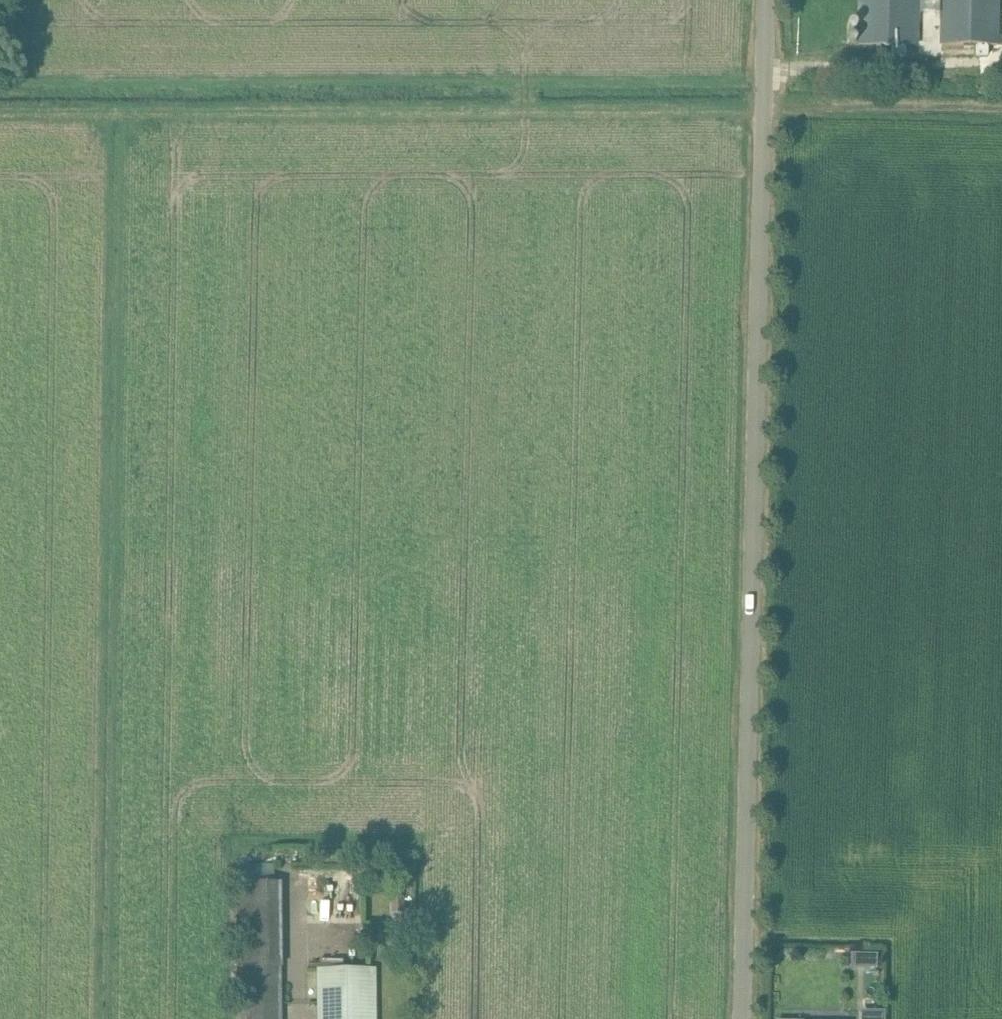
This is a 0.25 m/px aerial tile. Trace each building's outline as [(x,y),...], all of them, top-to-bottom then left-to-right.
[(1001,0),(861,0),(860,45),(886,46),(886,51),(933,52),(934,14),(943,14),(943,44),(1001,45),(1001,0)] [(240,1018),(281,1018),(280,882),(275,882),(275,866),(240,866),(241,882),(238,882),(238,948),(239,948),(240,1018)] [(318,971),(318,1018),(376,1018),(376,970),(318,971)]
